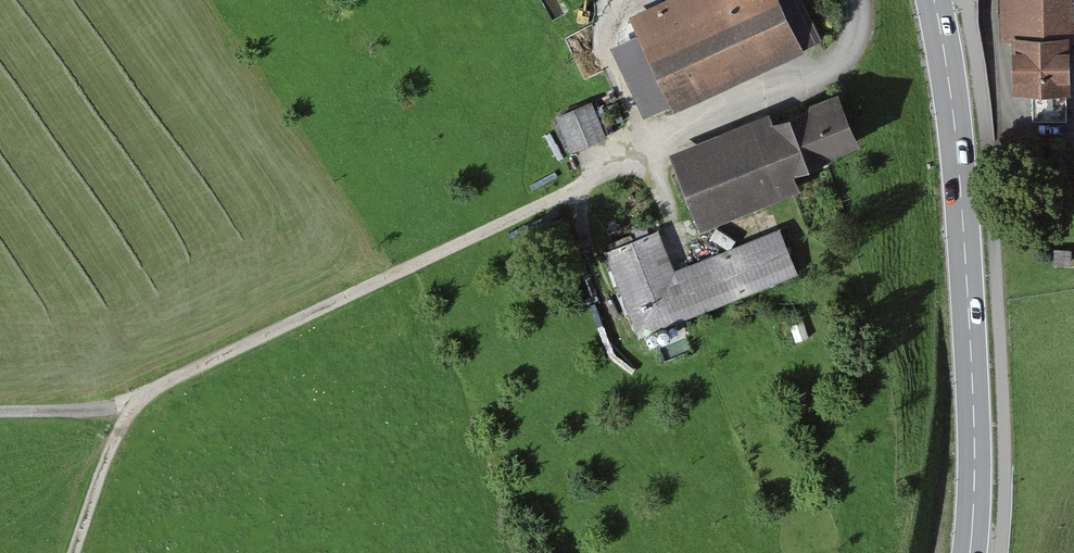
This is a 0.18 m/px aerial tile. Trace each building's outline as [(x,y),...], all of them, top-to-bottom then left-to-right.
[(621,45),(655,115),(674,105),(680,118),(812,54),(786,0),(674,0),(637,18),(645,34),(621,45)] [(1007,40),(1022,39),(1023,93),(1073,92),(1073,0),(1006,0),(1007,40)] [(782,114),(681,151),(710,230),(814,191),(807,173),(874,149),(854,94),(784,120),(782,114)] [(598,104),(561,116),(573,153),(610,140),(598,104)] [(664,231),(610,250),(641,337),(804,277),(787,230),(678,270),(664,231)]
